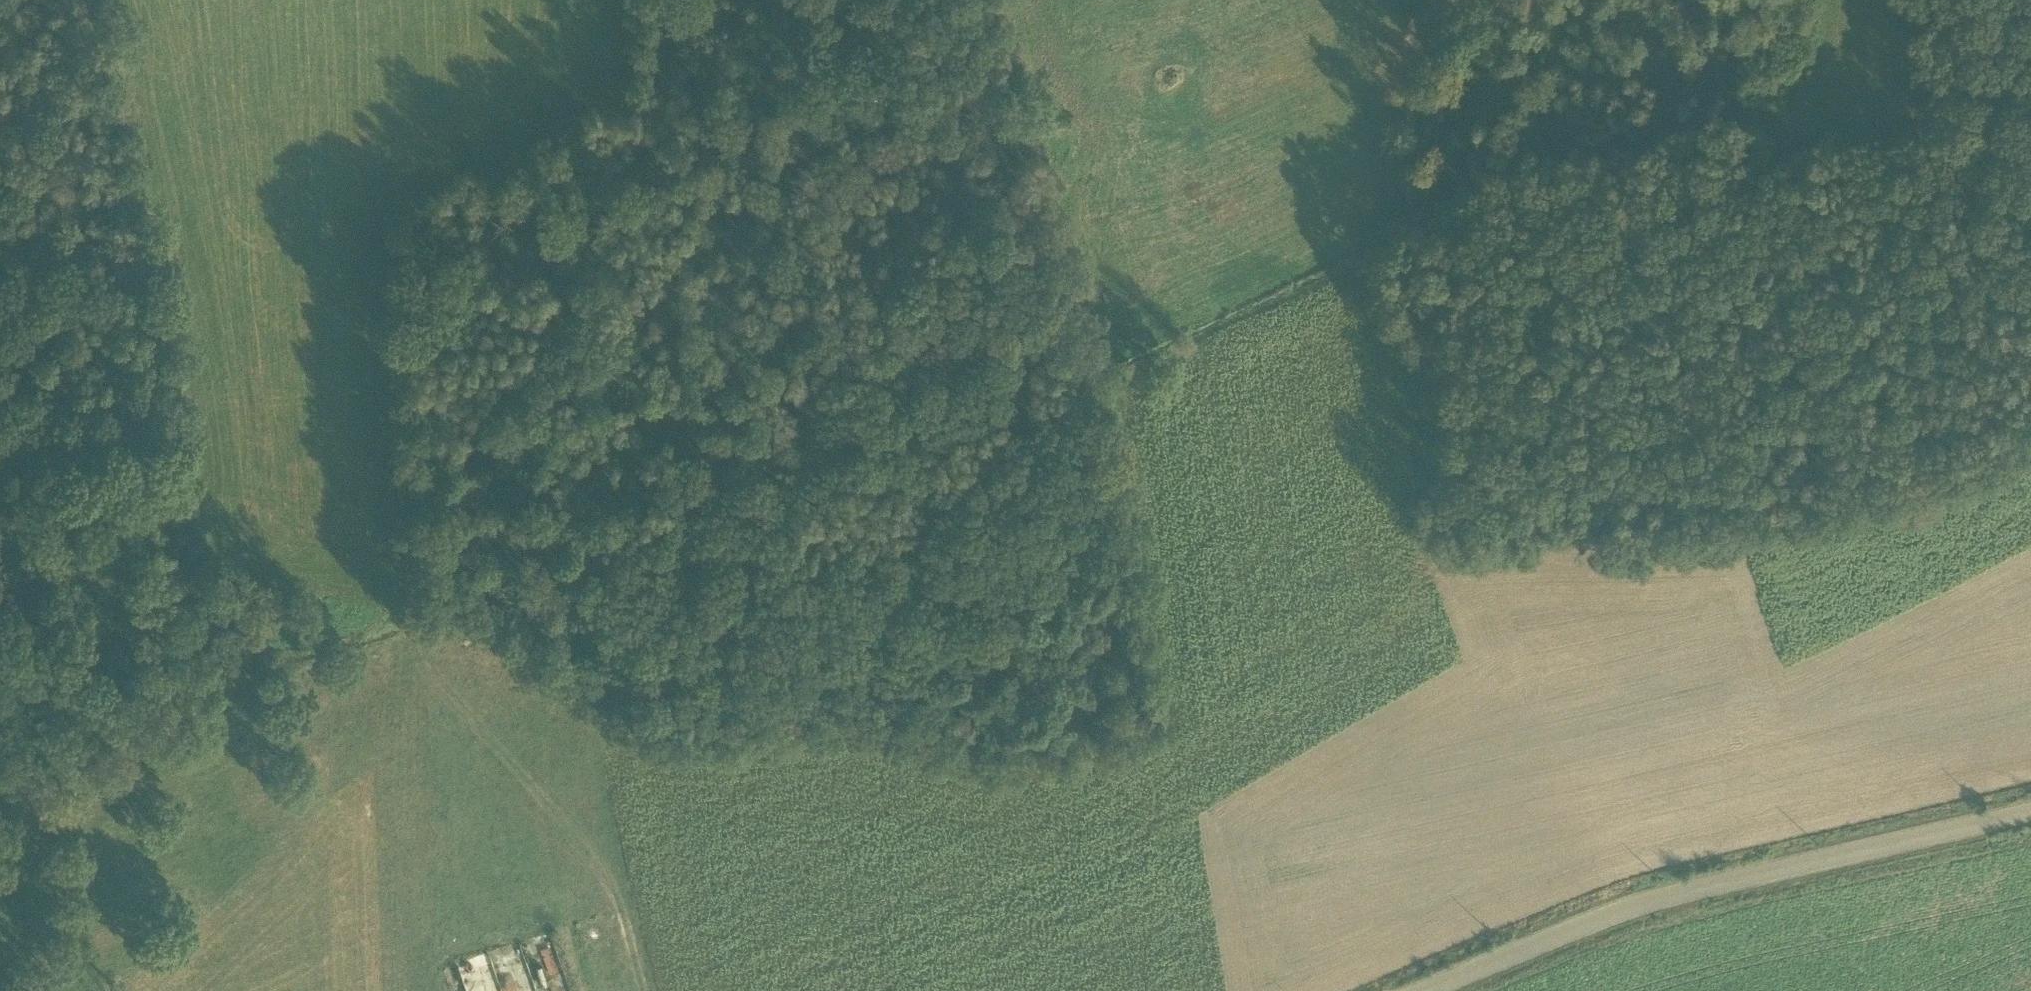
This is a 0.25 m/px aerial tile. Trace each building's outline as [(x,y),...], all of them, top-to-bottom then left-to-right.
[(521,949),(489,961),(500,990),(536,990),(521,949)]
